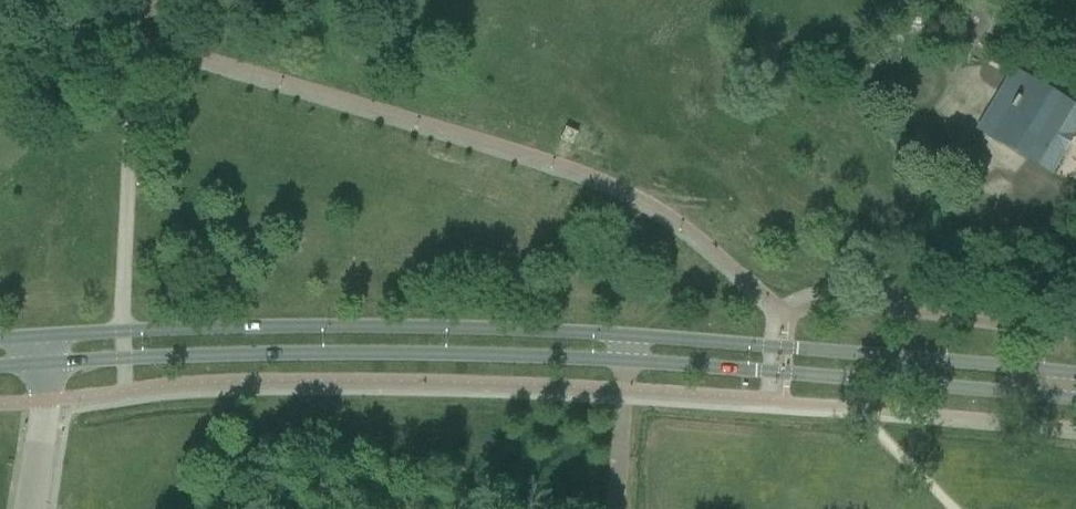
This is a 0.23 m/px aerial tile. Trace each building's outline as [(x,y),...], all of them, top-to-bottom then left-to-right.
[(990,137),(1050,172),(1075,129),(1075,107),(1026,77),(991,136),(990,137)] [(560,139),(572,145),(577,133),(565,127),(560,139)]
